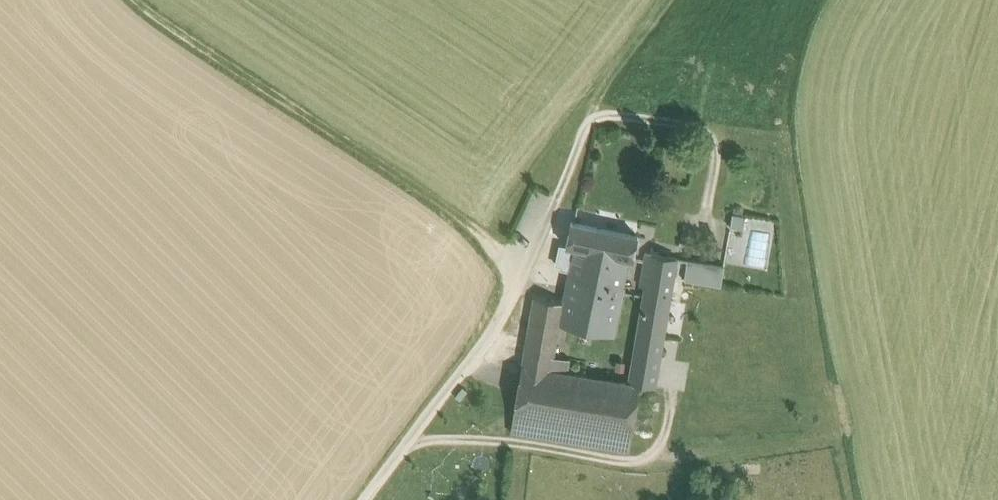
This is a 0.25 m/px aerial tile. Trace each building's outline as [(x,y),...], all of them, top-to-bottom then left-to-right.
[(746,218),(733,215),(731,227),(744,229),(746,218)] [(747,229),(750,229),(748,265),(772,266),(774,218),(747,218),(747,229)] [(638,235),(572,222),(567,245),(630,259),(633,260),(638,235)] [(625,286),(630,259),(567,245),(561,246),(557,265),(562,265),(562,268),(570,270),(564,302),(560,323),(615,336),(625,286)] [(648,272),(651,254),(646,253),(643,271),(648,272)] [(677,258),(651,254),(648,272),(643,271),(640,285),(646,286),(634,354),(661,358),(674,279),(677,258)] [(725,267),(677,258),(674,279),(721,287),(725,267)] [(560,323),(564,302),(534,297),(528,336),(542,338),(545,324),(560,327),(560,323)] [(556,341),(560,327),(545,324),(542,338),(556,341)] [(554,355),(556,341),(542,338),(528,336),(525,349),(554,355)] [(554,357),(554,355),(525,349),(523,365),(552,370),(554,357)] [(661,358),(634,354),(629,383),(641,384),(656,387),(661,358)] [(554,357),(552,370),(568,372),(570,359),(554,357)] [(629,452),(641,384),(629,383),(568,372),(552,370),(523,365),(511,432),(629,452)]
